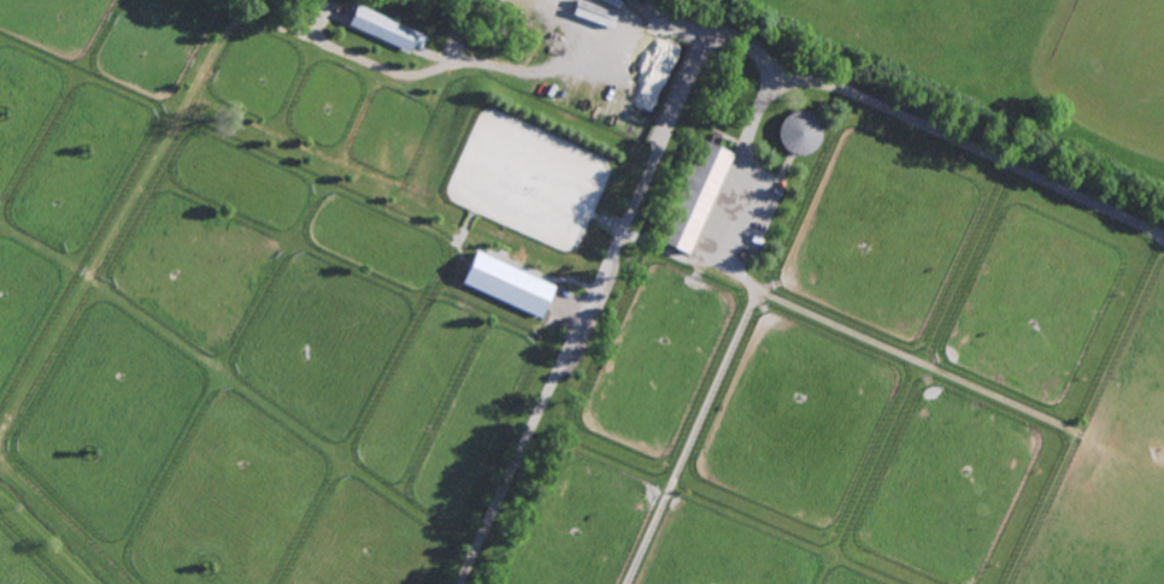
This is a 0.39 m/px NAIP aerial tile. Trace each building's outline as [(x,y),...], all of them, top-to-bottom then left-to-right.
[(346,27),(410,52),(412,46),(419,48),(426,32),(355,4),(346,27)] [(782,155),(821,150),(816,110),(777,114),(782,155)] [(459,284),(540,318),(554,284),(474,250),(459,284)]
